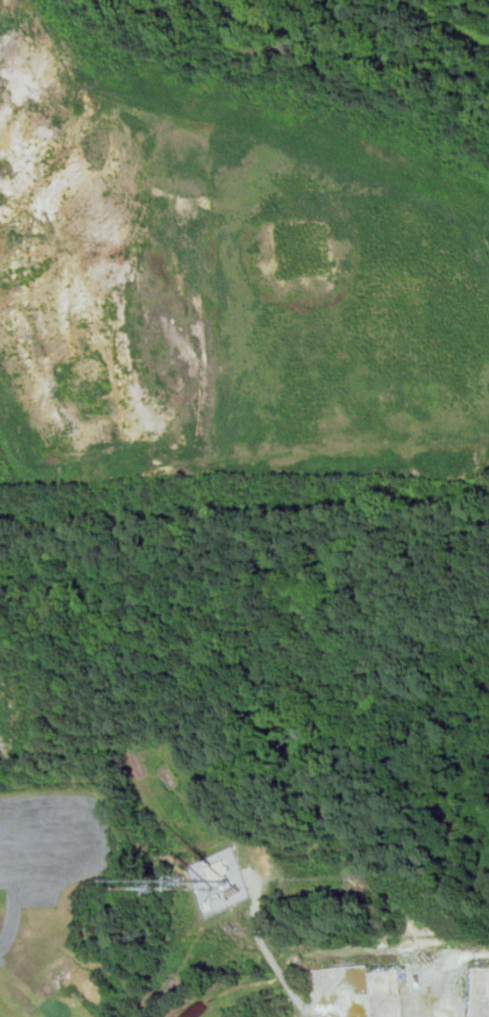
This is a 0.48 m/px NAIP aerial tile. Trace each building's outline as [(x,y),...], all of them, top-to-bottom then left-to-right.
[(213,865),(218,877),(231,871),(226,859),(213,865)]
